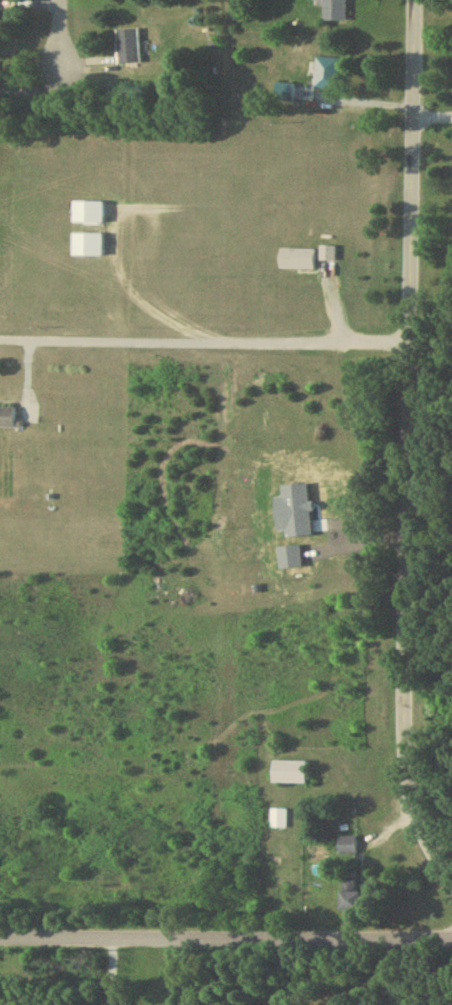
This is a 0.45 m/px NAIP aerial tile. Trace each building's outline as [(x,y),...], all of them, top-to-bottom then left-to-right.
[(325,21),(347,21),(347,0),(325,0),(325,21)] [(119,63),(141,63),(141,29),(119,29),(119,63)] [(341,57),(317,57),(316,89),(340,90),(341,57)] [(106,223),(106,201),(77,201),(77,223),(106,223)] [(105,256),(105,233),(76,233),(76,256),(105,256)] [(323,247),(323,259),(335,260),(335,247),(323,247)] [(316,269),(316,249),(282,249),(282,269),(316,269)] [(18,428),(18,407),(0,407),(0,428),(18,428)] [(309,761),(275,761),(275,783),(309,784),(309,761)] [(287,809),(271,809),(271,828),(287,828),(287,809)] [(340,854),(358,854),(358,836),(340,836),(340,854)] [(346,909),(366,909),(366,890),(357,890),(357,880),(346,880),(346,909)]
